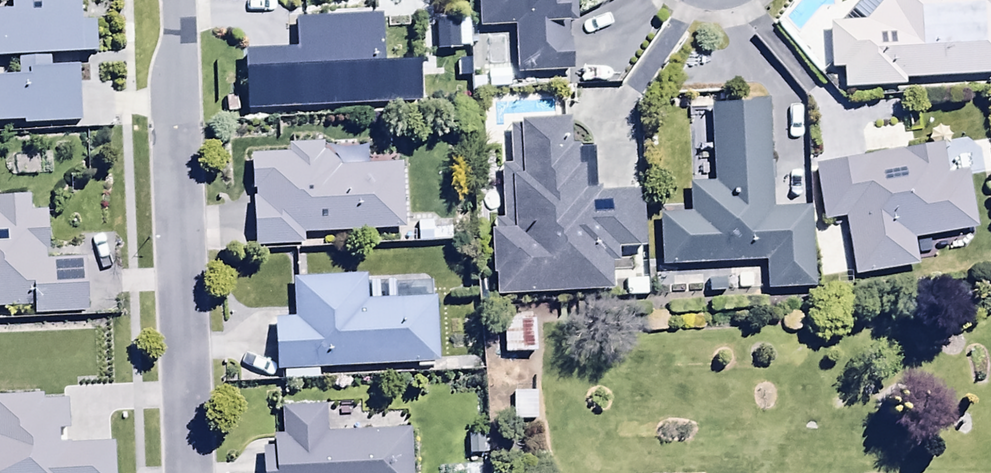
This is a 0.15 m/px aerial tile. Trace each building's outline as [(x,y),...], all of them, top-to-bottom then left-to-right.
[(19,120),(19,127),(76,124),(73,66),(47,67),(47,57),(91,55),(89,21),(77,22),(76,0),(8,0),(9,10),(0,11),(0,60),(14,59),(15,77),(0,78),(0,121),(19,120)] [(478,31),(511,30),(512,74),(569,72),(567,24),(576,24),(575,2),(584,1),(584,0),(476,0),(478,31)] [(837,25),(827,24),(828,70),(840,70),(841,89),(901,87),(900,80),(989,76),(989,94),(990,94),(990,0),(857,0),(837,25)] [(296,50),(242,52),(244,111),(418,106),(417,62),(380,64),(379,16),(295,19),(296,50)] [(658,207),(659,266),(762,264),(762,291),(809,290),(807,209),(769,209),(767,105),(709,106),(710,183),(688,183),(689,214),(681,214),(681,207),(658,207)] [(492,274),(493,295),(609,290),(607,263),(613,263),(613,248),(642,247),(639,190),(595,192),(593,144),(569,145),(568,119),(519,122),(519,126),(508,126),(510,166),(498,166),(501,221),(487,221),(489,274),(492,274)] [(904,151),(813,166),(822,223),(843,220),(852,277),(915,267),(911,242),(950,235),(952,247),(969,245),(967,231),(974,230),(965,173),(945,176),(939,138),(903,144),(904,151)] [(399,167),(342,169),(320,144),(286,145),(287,153),(247,155),(252,248),(302,245),(301,235),(402,230),(399,167)] [(29,309),(30,317),(85,316),(84,259),(45,260),(44,212),(29,213),(28,197),(0,197),(0,310),(29,309)] [(271,320),(273,371),(440,365),(437,298),(366,301),(365,277),(290,280),(291,320),(271,320)] [(532,319),(501,320),(501,353),(532,353),(532,319)] [(536,393),(513,393),(513,422),(536,422),(536,393)] [(66,431),(65,395),(0,398),(0,472),(113,472),(111,442),(55,446),(54,432),(66,431)] [(260,472),(409,472),(407,431),(326,434),(325,408),(280,410),(281,437),(270,438),(270,448),(259,448),(260,472)] [(467,427),(467,455),(485,455),(485,427),(467,427)]
